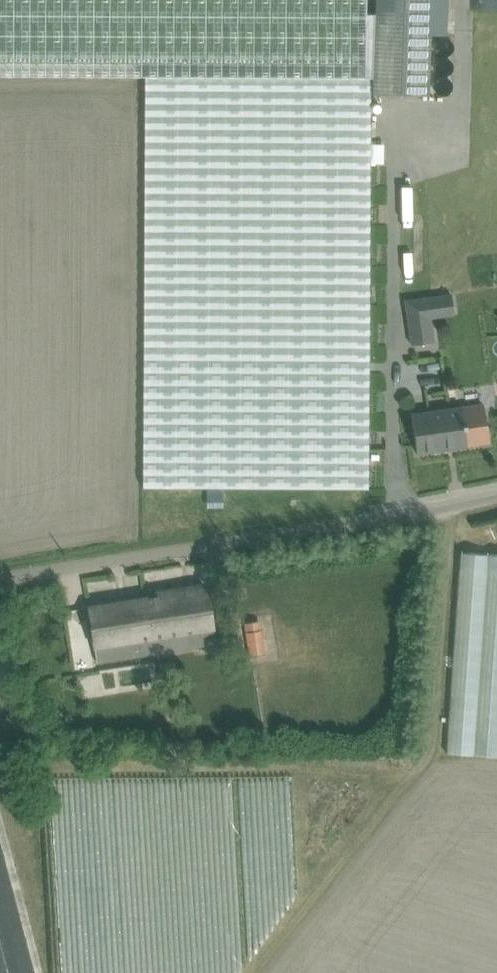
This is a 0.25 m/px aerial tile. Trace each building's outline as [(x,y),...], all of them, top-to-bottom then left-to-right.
[(366,0),(0,0),(0,76),(145,78),(144,483),(367,484),(370,94),(433,94),(433,0),(374,0),(373,12),(365,14),(366,0)] [(371,162),(384,162),(384,143),(371,143),(371,162)] [(408,396),(416,452),(487,441),(481,400),(430,407),(428,393),(408,396)] [(496,755),(496,554),(461,551),(444,751),(496,755)] [(214,582),(84,601),(92,656),(223,636),(214,582)] [(234,637),(253,638),(254,616),(235,615),(234,637)]
